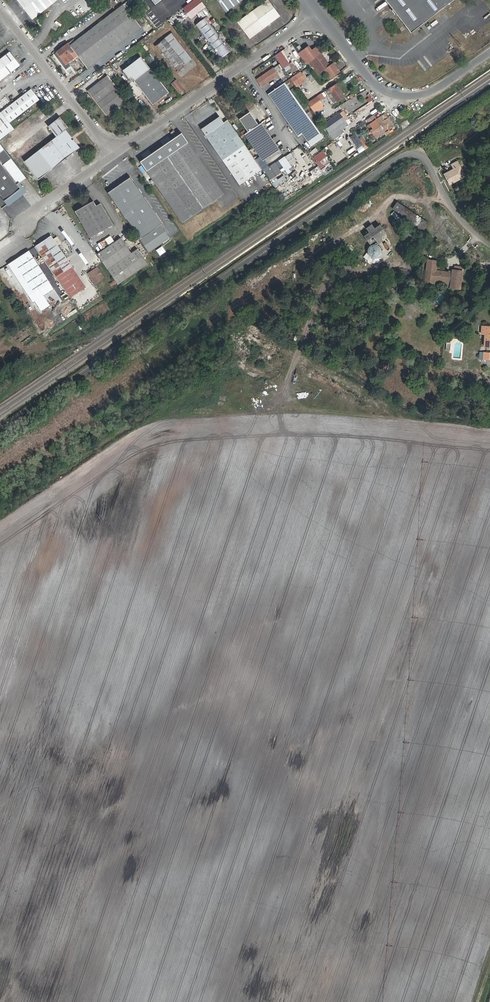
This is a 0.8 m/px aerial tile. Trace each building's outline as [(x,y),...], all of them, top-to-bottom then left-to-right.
[(31,19),(56,0),(16,0),(31,19)] [(207,6),(202,0),(193,0),(184,8),(192,18),(207,6)] [(232,10),(225,0),(218,0),(228,13),(232,10)] [(232,10),(246,0),(225,0),(232,10)] [(268,0),(267,0),(237,22),(249,38),(279,15),(268,0)] [(406,32),(449,0),(382,0),(406,32)] [(71,52),(73,50),(77,55),(132,16),(124,5),(75,42),(73,39),(53,53),(63,66),(73,59),(67,50),(68,49),(71,52)] [(142,30),(132,16),(77,55),(88,69),(142,30)] [(206,18),(196,26),(219,57),(229,49),(206,18)] [(191,58),(172,32),(157,44),(176,69),(191,58)] [(334,62),(330,65),(317,46),(312,50),(309,45),(298,52),(306,63),(310,61),(313,58),(318,66),(315,68),(318,73),(325,69),(332,78),(341,71),(334,62)] [(77,55),(73,50),(71,52),(68,49),(67,50),(73,59),(77,55)] [(231,52),(229,49),(219,57),(221,59),(231,52)] [(21,64),(11,50),(0,59),(0,80),(21,64)] [(292,62),(289,64),(283,55),(277,58),(286,71),(294,65),(292,62)] [(169,94),(143,57),(125,69),(129,76),(132,74),(134,77),(153,106),(169,94)] [(310,61),(315,68),(318,66),(313,58),(310,61)] [(278,73),(274,67),(257,79),(261,85),(278,73)] [(305,78),(301,71),(291,78),(295,85),(305,78)] [(126,101),(108,77),(87,92),(105,117),(126,101)] [(181,93),(186,89),(177,78),(172,83),(181,93)] [(295,85),(298,88),(308,81),(305,78),(295,85)] [(312,146),(323,138),(284,82),(269,93),(299,136),(303,134),(312,146)] [(346,94),(338,82),(331,87),(339,99),(346,94)] [(0,111),(0,140),(15,127),(10,121),(40,98),(31,87),(0,111)] [(318,95),(307,102),(314,111),(318,109),(320,111),(325,108),(320,102),(322,100),(318,95)] [(251,110),(240,118),(249,130),(260,122),(251,110)] [(350,122),(342,112),(323,125),(333,139),(343,132),(341,130),(347,126),(346,125),(350,122)] [(389,130),(395,125),(386,112),(377,118),(371,123),(374,127),(373,128),(375,132),(377,130),(380,135),(384,132),(384,130),(388,128),(389,130)] [(368,118),(371,123),(377,118),(374,114),(368,118)] [(228,166),(251,149),(241,135),(229,119),(226,122),(221,115),(201,129),(228,166)] [(61,116),(49,124),(57,135),(65,129),(68,126),(61,116)] [(266,158),(281,148),(262,120),(260,122),(249,130),(247,131),(266,158)] [(26,159),(40,177),(79,146),(65,129),(57,135),(26,159)] [(357,133),(351,136),(361,152),(366,149),(357,133)] [(226,191),(189,140),(148,169),(184,220),(226,191)] [(28,175),(19,164),(6,148),(0,153),(0,190),(10,203),(27,190),(21,181),(28,175)] [(324,149),(313,156),(319,166),(310,171),(315,180),(325,174),(321,167),(331,161),(324,149)] [(286,151),(281,155),(279,152),(266,159),(269,164),(287,153),(286,151)] [(451,164),(454,169),(444,175),(449,185),(465,176),(465,175),(469,173),(464,164),(460,166),(457,161),(451,164)] [(163,222),(165,220),(133,174),(110,190),(131,221),(135,226),(152,250),(173,235),(163,222)] [(275,186),(287,178),(285,175),(273,182),(275,186)] [(98,203),(96,198),(77,209),(92,235),(115,221),(104,203),(100,205),(98,203)] [(432,225),(400,204),(396,210),(428,231),(432,225)] [(379,231),(377,227),(372,231),(375,234),(372,236),(375,240),(378,237),(381,242),(386,239),(382,234),(386,231),(383,227),(379,231)] [(75,263),(55,233),(39,243),(73,293),(84,285),(72,266),(75,263)] [(121,281),(149,261),(139,246),(133,250),(122,234),(100,250),(119,277),(121,280),(121,281)] [(372,243),(368,255),(379,259),(383,246),(372,243)] [(55,281),(34,248),(12,262),(35,295),(55,281)] [(441,264),(432,262),(430,279),(440,280),(439,283),(449,284),(456,285),(455,290),(466,292),(468,273),(457,272),(456,276),(453,276),(453,275),(440,274),(441,264)] [(84,285),(88,282),(75,263),(72,266),(84,285)] [(105,276),(108,274),(101,264),(98,266),(105,276)] [(105,276),(98,266),(92,270),(99,281),(105,276)]
